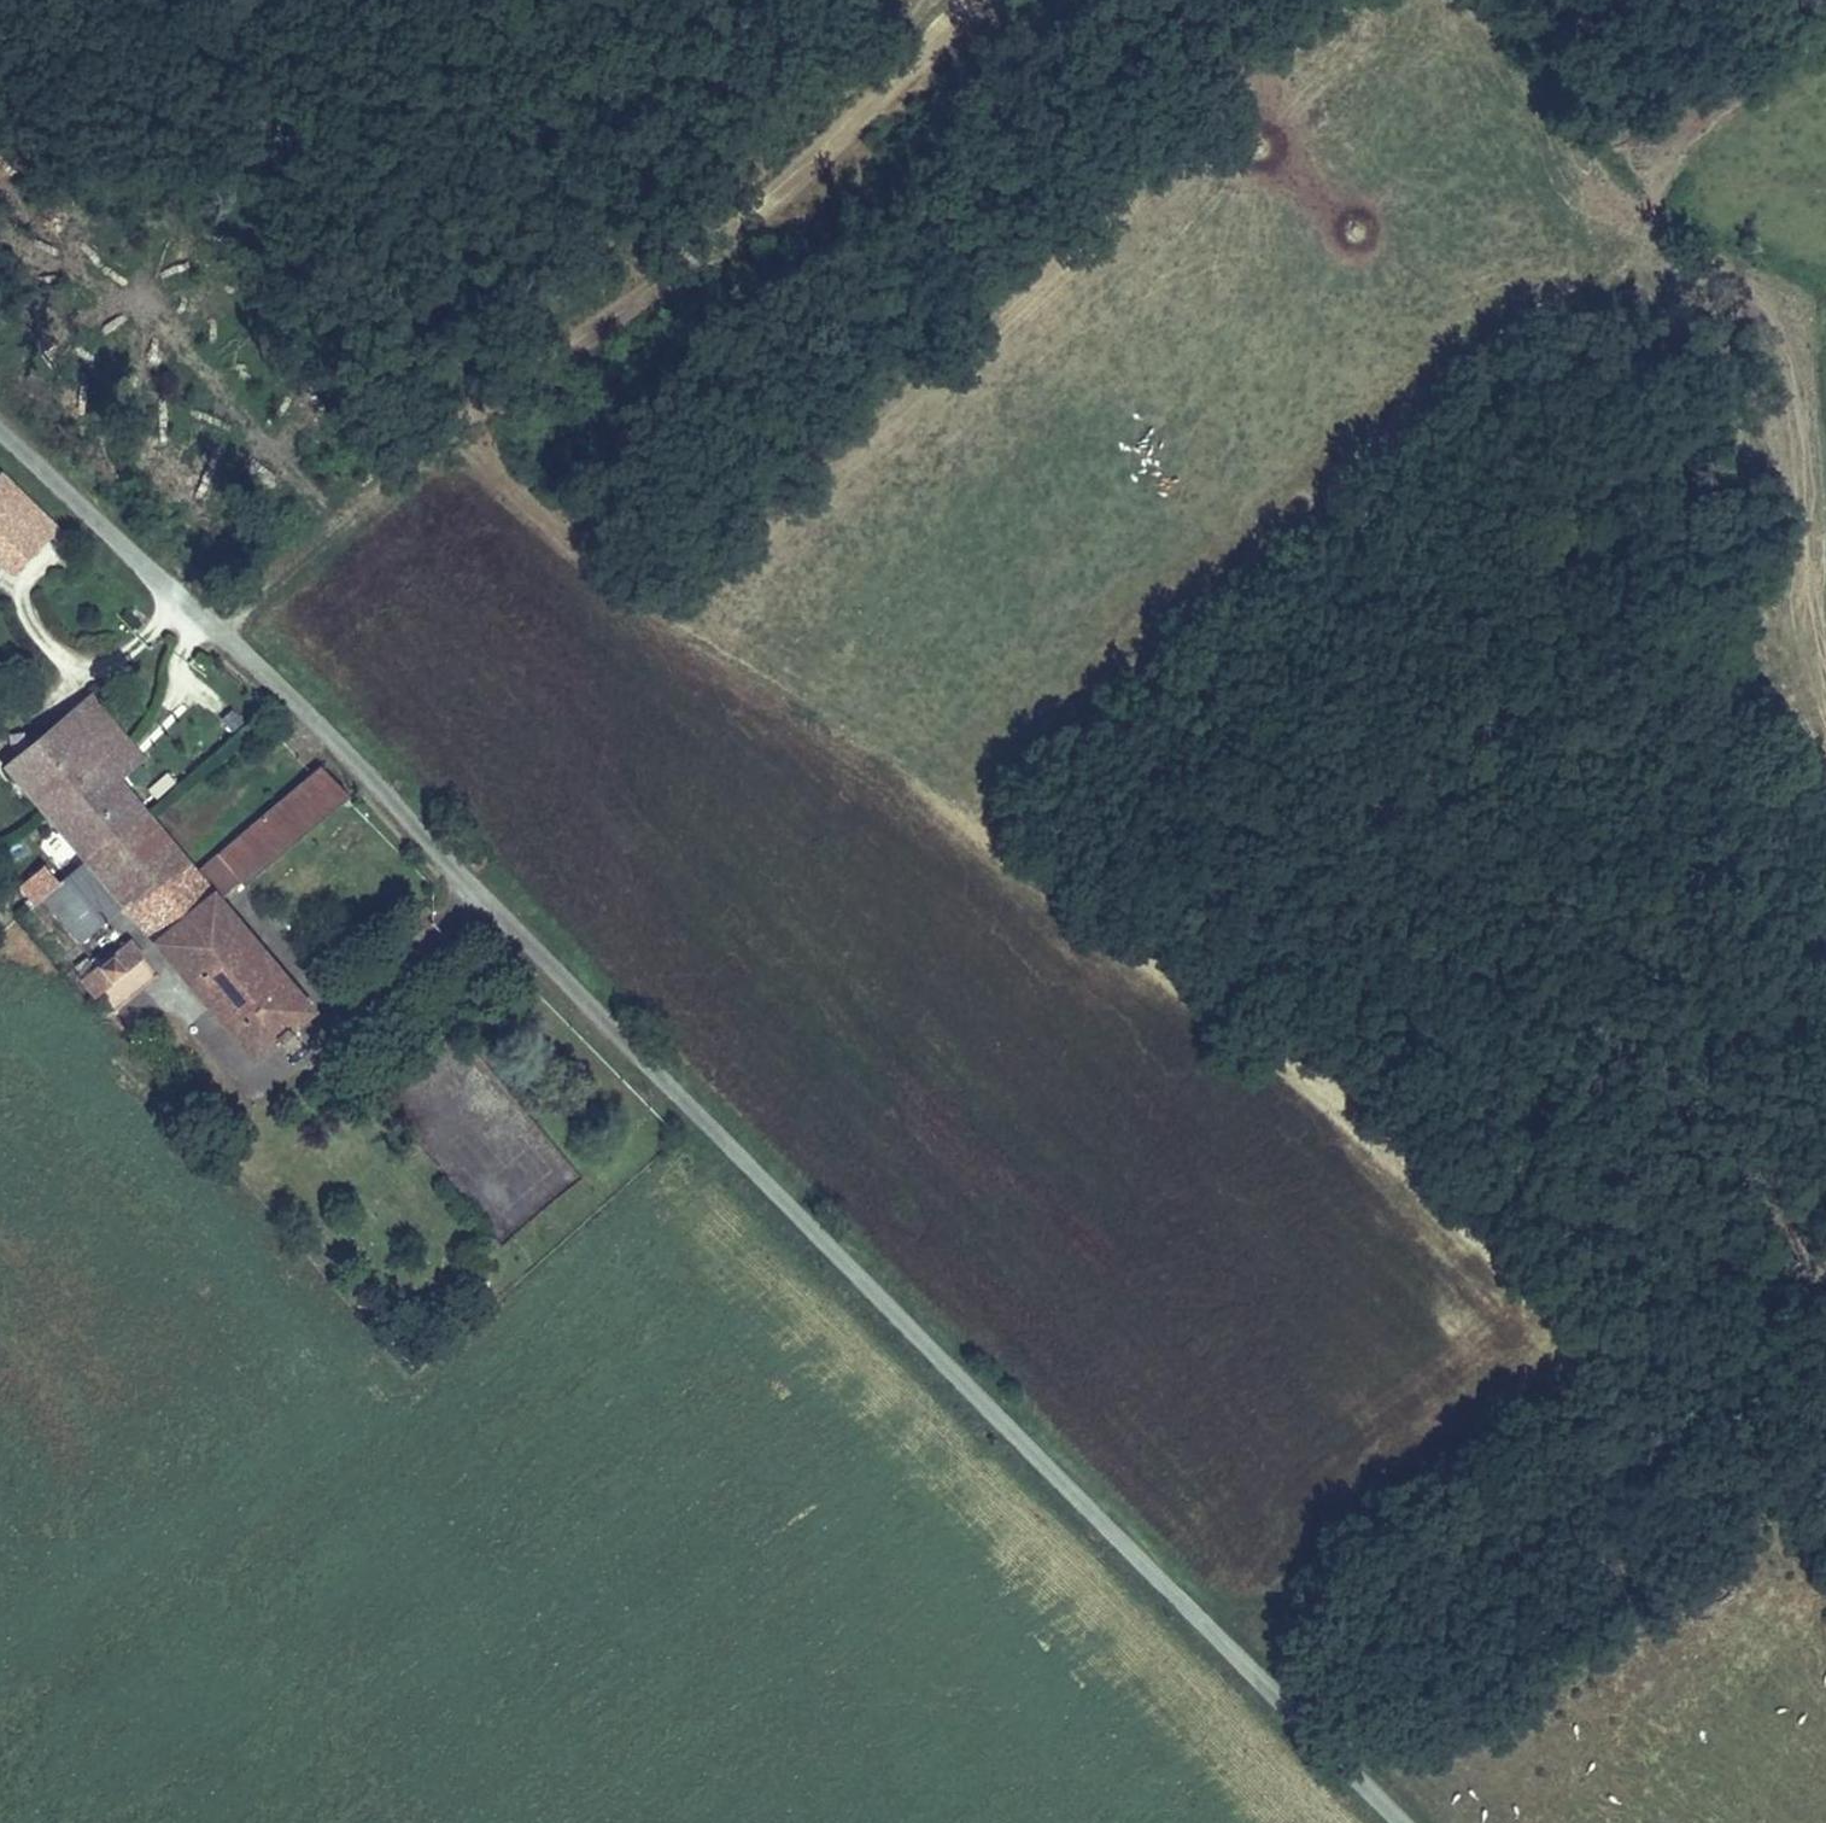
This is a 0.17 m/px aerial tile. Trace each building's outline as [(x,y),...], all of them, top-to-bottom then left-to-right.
[(0,433),(0,465),(3,462),(15,449),(0,433)] [(0,465),(0,527),(19,545),(53,516),(3,462),(0,465)] [(73,686),(154,782),(176,763),(97,665),(73,686)] [(17,734),(92,830),(154,782),(73,686),(17,734)] [(97,840),(55,872),(86,910),(133,874),(259,1025),(315,977),(233,876),(355,769),(325,738),(208,844),(154,782),(92,830),(97,840)] [(44,858),(55,872),(97,840),(92,830),(63,854),(55,848),(44,858)] [(147,937),(136,922),(96,959),(107,971),(147,937)]
